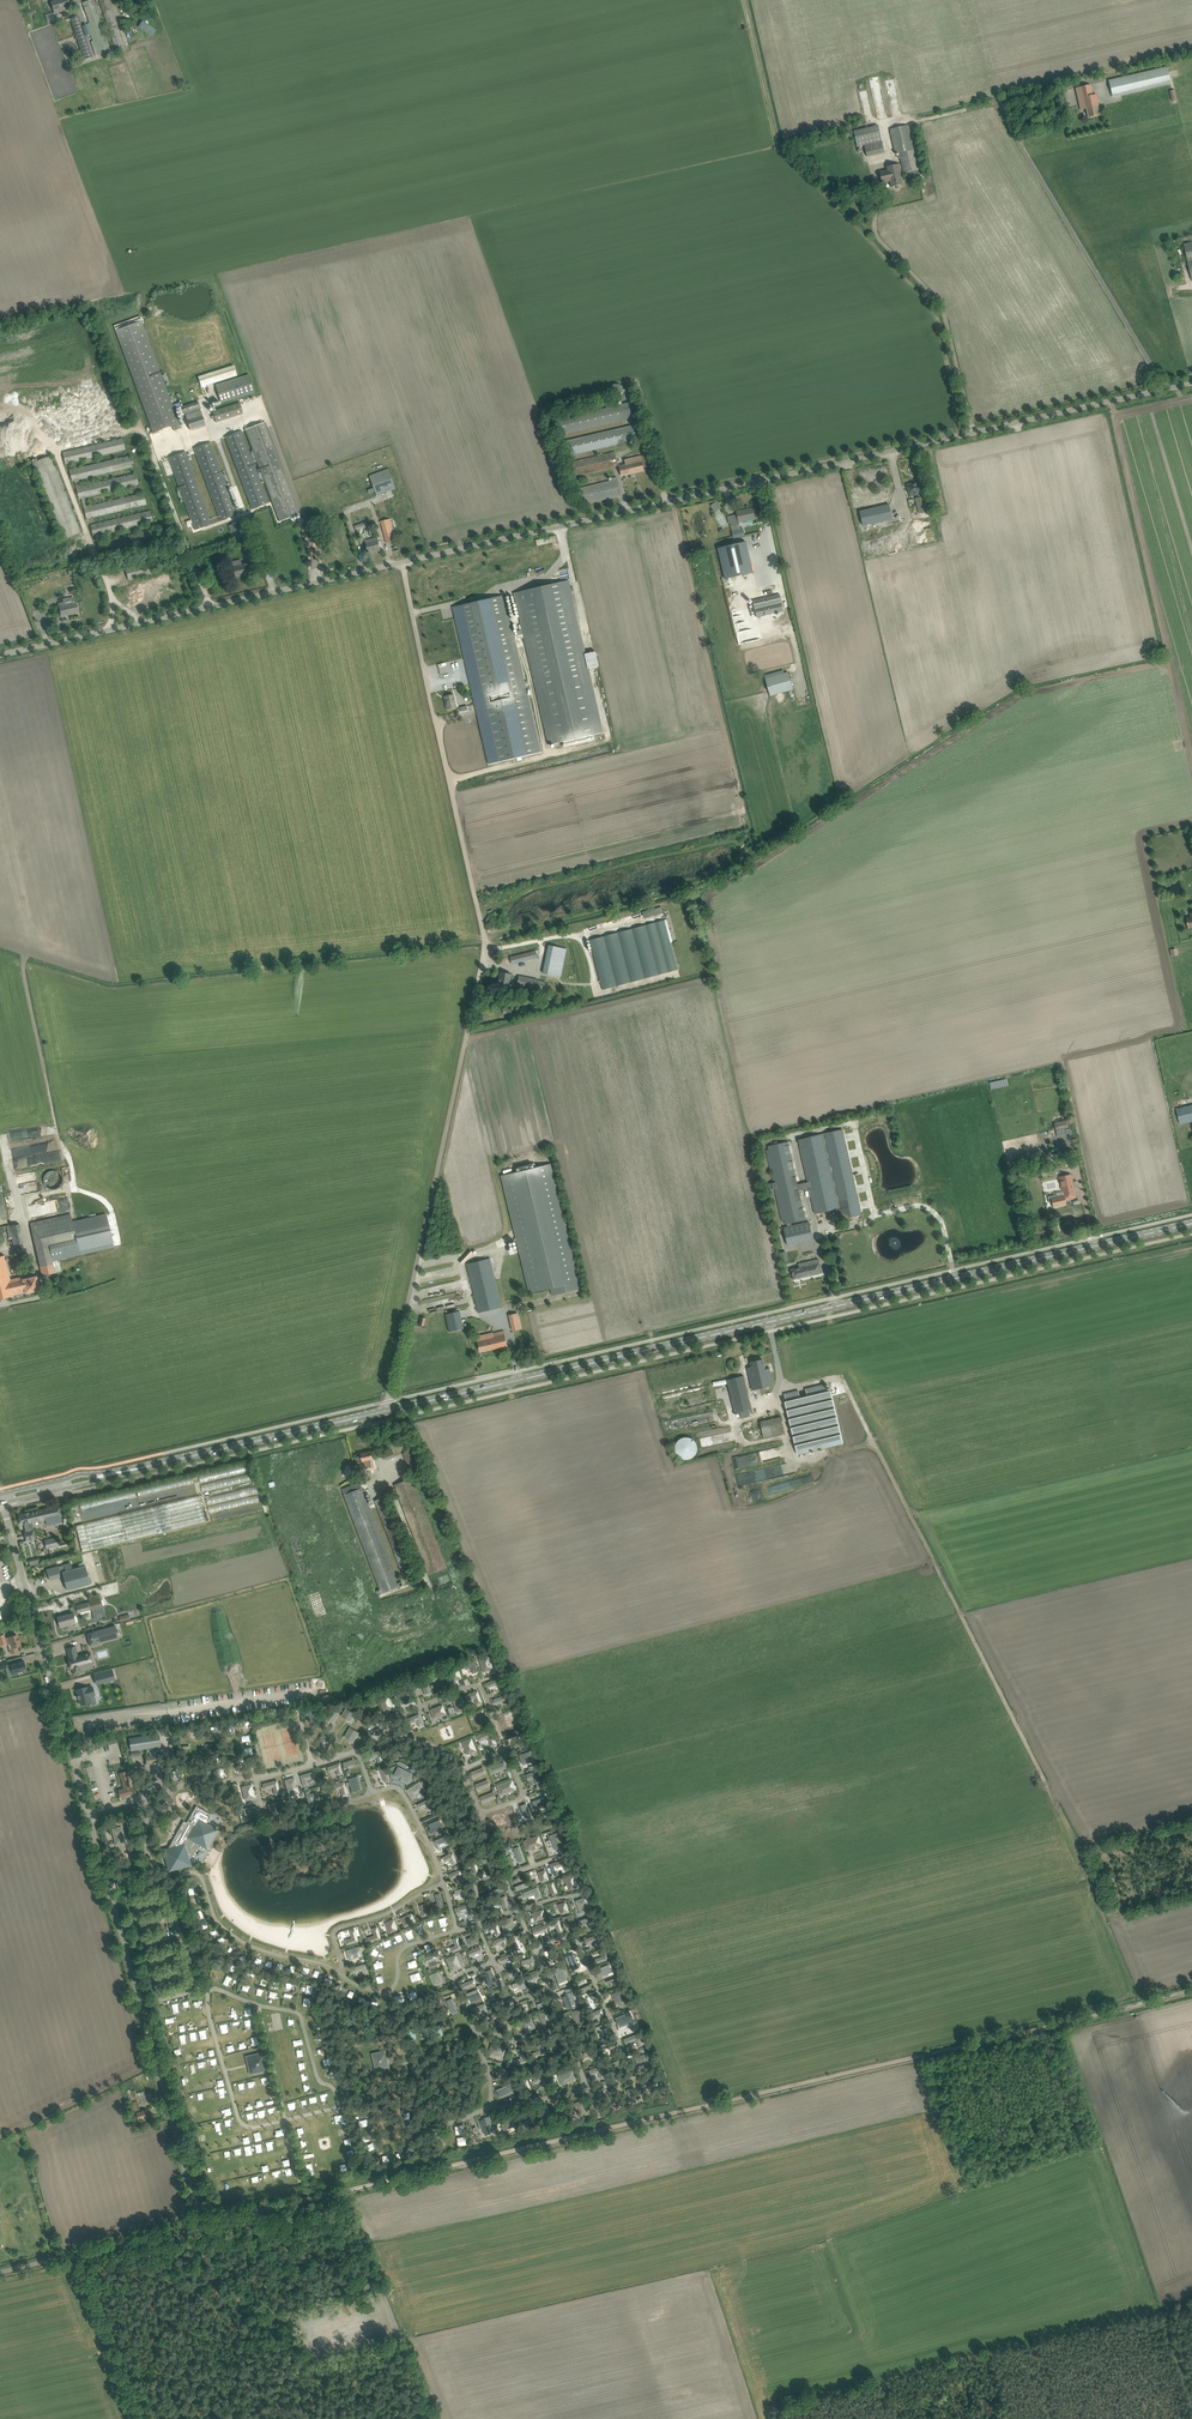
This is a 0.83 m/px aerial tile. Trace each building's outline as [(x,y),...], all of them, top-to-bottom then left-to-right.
[(53,8),(56,14),(72,9),(69,0),(61,0),(57,2),(57,1),(51,2),(53,8)] [(109,29),(106,30),(108,36),(110,35),(116,52),(124,49),(108,0),(99,0),(104,13),(100,15),(101,19),(105,18),(109,29)] [(69,15),(84,60),(93,57),(77,12),(69,15)] [(53,13),(46,15),(49,22),(56,20),(53,13)] [(110,51),(99,20),(87,24),(97,56),(100,54),(110,51)] [(141,34),(158,29),(156,24),(140,29),(141,34)] [(1109,81),(1113,97),(1171,84),(1168,68),(1109,81)] [(1091,85),(1076,88),(1081,110),(1087,108),(1087,112),(1089,118),(1100,115),(1098,106),(1099,106),(1096,95),(1093,95),(1091,85)] [(908,125),(890,129),(895,153),(899,152),(902,168),(903,170),(904,173),(909,172),(918,170),(919,170),(908,125)] [(854,131),(857,146),(864,145),(867,156),(885,152),(878,126),(854,131)] [(903,185),(901,179),(901,175),(902,175),(899,164),(887,167),(888,170),(880,172),(882,183),(890,181),(892,187),(896,186),(896,189),(899,188),(899,186),(903,185)] [(140,316),(114,326),(153,432),(172,425),(174,431),(181,428),(140,316)] [(215,385),(221,403),(255,392),(249,374),(215,385)] [(609,390),(609,391),(609,392),(610,393),(610,394),(610,395),(611,395),(611,396),(612,397),(613,397),(614,398),(615,398),(616,398),(617,398),(618,398),(619,398),(620,398),(621,397),(622,396),(622,395),(623,395),(623,394),(624,393),(624,392),(624,391),(624,390),(624,389),(623,389),(623,388),(623,387),(622,386),(621,386),(621,385),(620,385),(619,384),(618,384),(617,384),(616,384),(615,384),(614,384),(612,385),(612,386),(611,386),(611,387),(610,387),(610,388),(610,389),(609,390)] [(184,413),(190,430),(206,425),(198,401),(181,407),(183,414),(184,413)] [(608,403),(609,408),(558,420),(561,434),(632,417),(629,403),(620,405),(619,401),(608,403)] [(213,411),(214,415),(211,416),(212,419),(214,418),(216,423),(244,413),(240,402),(213,411)] [(301,516),(265,422),(244,430),(279,522),(299,514),(300,516),(301,516)] [(564,442),(567,456),(637,439),(634,426),(564,442)] [(268,503),(241,431),(225,437),(252,509),(268,503)] [(73,469),(71,462),(122,451),(126,450),(123,439),(63,453),(65,464),(68,463),(69,470),(72,481),(75,481),(76,488),(79,499),(81,498),(84,508),(86,519),(92,517),(146,505),(144,494),(141,494),(138,495),(87,507),(85,497),(136,486),(139,485),(137,476),(137,474),(130,475),(80,487),(79,480),(128,468),(132,467),(132,464),(134,464),(133,458),(130,459),(130,456),(123,458),(73,469)] [(235,510),(211,443),(194,449),(220,521),(236,515),(236,514),(240,513),(239,509),(235,510)] [(210,519),(185,452),(168,458),(195,530),(214,523),(212,518),(210,519)] [(619,466),(615,452),(569,463),(572,477),(619,466)] [(626,465),(625,465),(619,466),(622,476),(650,469),(647,455),(625,460),(626,465)] [(32,463),(62,540),(81,533),(51,456),(32,463)] [(389,468),(369,476),(377,496),(396,488),(389,468)] [(572,490),(575,500),(576,506),(621,495),(617,479),(612,480),(572,490)] [(916,498),(920,519),(930,517),(925,496),(924,496),(920,482),(907,485),(910,496),(920,494),(920,497),(916,498)] [(716,501),(711,505),(715,512),(721,508),(716,501)] [(892,519),(889,504),(860,511),(863,526),(892,519)] [(737,512),(739,522),(757,518),(755,508),(737,512)] [(151,511),(96,524),(90,525),(93,536),(153,522),(152,519),(155,519),(154,513),(151,514),(151,511)] [(381,521),(385,537),(387,543),(396,541),(390,519),(381,521)] [(236,534),(242,532),(238,522),(232,524),(234,527),(236,534)] [(883,526),(894,576),(912,572),(901,522),(883,526)] [(739,524),(731,526),(734,538),(745,536),(743,528),(740,528),(740,529),(739,524)] [(380,550),(379,544),(377,538),(366,540),(368,552),(376,550),(376,551),(380,550)] [(746,542),(718,548),(725,579),(753,573),(753,572),(751,572),(744,543),(746,542)] [(130,567),(125,568),(128,579),(151,573),(149,563),(144,564),(143,559),(134,561),(133,558),(128,560),(130,567)] [(233,567),(234,571),(236,577),(236,576),(243,575),(244,575),(248,574),(247,570),(254,568),(252,561),(241,563),(241,566),(233,567)] [(514,593),(519,617),(523,634),(514,636),(505,595),(453,607),(474,700),(476,700),(477,704),(475,704),(489,764),(541,752),(526,688),(525,684),(529,683),(528,680),(525,681),(515,639),(524,637),(549,745),(562,742),(563,746),(591,740),(590,735),(604,732),(589,669),(598,666),(595,652),(586,654),(574,604),(571,591),(574,591),(573,587),(570,588),(569,580),(514,593)] [(779,594),(753,600),(757,617),(783,611),(779,594)] [(76,602),(75,602),(74,597),(65,599),(66,601),(58,603),(62,616),(62,615),(69,614),(69,615),(79,612),(76,602)] [(765,678),(770,696),(793,690),(788,672),(765,678)] [(454,695),(450,696),(444,697),(446,697),(447,703),(446,703),(447,710),(457,708),(454,695)] [(642,916),(661,914),(660,907),(641,910),(642,916)] [(664,920),(646,925),(589,940),(603,990),(659,975),(678,969),(664,920)] [(543,973),(561,977),(566,949),(549,946),(543,973)] [(534,959),(532,952),(511,958),(512,964),(534,959)] [(497,986),(503,987),(508,988),(511,974),(501,972),(499,982),(498,981),(497,986)] [(518,986),(536,989),(537,980),(520,976),(518,986)] [(537,980),(536,989),(544,991),(546,982),(537,980)] [(1177,1109),(1180,1124),(1191,1121),(1191,1105),(1177,1109)] [(1070,1119),(1054,1123),(1056,1131),(1071,1127),(1070,1119)] [(1028,1129),(1030,1134),(1042,1131),(1041,1126),(1028,1129)] [(769,1150),(766,1150),(773,1183),(772,1183),(774,1189),(775,1189),(782,1221),(785,1220),(785,1224),(787,1224),(787,1227),(792,1226),(791,1223),(806,1219),(799,1190),(809,1188),(815,1213),(839,1208),(841,1219),(861,1215),(842,1129),(799,1139),(808,1182),(798,1184),(788,1142),(768,1147),(769,1150)] [(55,1141),(11,1149),(13,1159),(18,1158),(19,1167),(59,1161),(55,1141)] [(554,1294),(552,1295),(581,1289),(551,1164),(536,1167),(535,1164),(515,1169),(516,1173),(501,1177),(529,1293),(553,1287),(554,1294)] [(1052,1199),(1052,1201),(1054,1207),(1060,1205),(1060,1204),(1065,1203),(1064,1199),(1076,1197),(1070,1173),(1059,1176),(1063,1196),(1052,1199)] [(34,1183),(34,1180),(29,1180),(29,1183),(32,1183),(31,1190),(34,1190),(37,1190),(38,1183),(34,1183)] [(37,1205),(24,1208),(26,1218),(43,1214),(42,1210),(41,1210),(40,1206),(37,1207),(37,1205)] [(127,1219),(74,1231),(70,1214),(31,1223),(42,1275),(55,1273),(51,1254),(77,1248),(78,1250),(58,1255),(59,1260),(57,1260),(59,1266),(60,1266),(61,1270),(81,1266),(82,1267),(135,1256),(127,1219)] [(787,1227),(783,1228),(787,1245),(813,1239),(809,1222),(792,1226),(787,1227)] [(13,1238),(14,1245),(25,1243),(22,1224),(7,1226),(9,1238),(13,1238)] [(25,1292),(26,1293),(39,1290),(36,1276),(23,1279),(22,1277),(10,1280),(5,1256),(0,1257),(0,1298),(25,1292)] [(467,1264),(479,1313),(502,1307),(490,1258),(467,1264)] [(791,1270),(792,1274),(793,1280),(823,1273),(821,1266),(820,1266),(819,1260),(798,1264),(799,1268),(791,1270)] [(517,1281),(512,1281),(506,1281),(507,1296),(517,1295),(517,1281)] [(464,1329),(460,1311),(445,1314),(449,1331),(449,1332),(456,1330),(464,1329)] [(520,1321),(511,1323),(513,1330),(522,1328),(520,1321)] [(478,1340),(479,1345),(480,1351),(507,1345),(504,1330),(484,1335),(485,1339),(478,1340)] [(747,1368),(749,1374),(753,1390),(774,1385),(770,1368),(765,1369),(763,1359),(751,1362),(752,1367),(747,1368)] [(728,1379),(733,1399),(731,1400),(734,1413),(740,1411),(741,1418),(749,1416),(748,1409),(752,1409),(743,1375),(728,1379)] [(785,1401),(797,1454),(843,1443),(830,1390),(827,1391),(825,1384),(805,1389),(807,1396),(800,1398),(798,1390),(784,1394),(786,1401),(785,1401)] [(761,1422),(764,1438),(785,1433),(782,1417),(761,1422)] [(675,1447),(675,1448),(675,1449),(675,1450),(675,1451),(676,1452),(676,1453),(677,1454),(677,1455),(678,1456),(679,1457),(680,1457),(681,1458),(682,1458),(682,1459),(683,1459),(684,1459),(685,1459),(686,1459),(687,1459),(688,1459),(689,1459),(690,1459),(691,1458),(692,1458),(693,1457),(694,1456),(695,1455),(695,1454),(696,1454),(696,1453),(697,1452),(697,1451),(697,1450),(697,1449),(697,1448),(697,1447),(697,1446),(697,1445),(696,1444),(696,1443),(696,1442),(695,1442),(694,1441),(694,1440),(693,1440),(692,1439),(691,1439),(691,1438),(690,1438),(689,1438),(688,1437),(687,1437),(686,1437),(685,1437),(684,1437),(683,1438),(682,1438),(681,1438),(680,1439),(679,1440),(678,1440),(678,1441),(677,1442),(676,1443),(676,1444),(676,1445),(675,1445),(675,1446),(675,1447)] [(382,1455),(384,1461),(395,1457),(393,1450),(382,1455)] [(361,1453),(363,1459),(365,1470),(370,1469),(368,1460),(373,1459),(371,1451),(361,1453)] [(403,1454),(410,1471),(417,1469),(410,1451),(403,1454)] [(738,1486),(787,1475),(785,1464),(735,1475),(738,1486)] [(251,1475),(201,1483),(202,1490),(252,1482),(251,1475)] [(395,1485),(428,1575),(446,1568),(413,1478),(395,1485)] [(138,1495),(194,1484),(193,1479),(138,1490),(138,1495)] [(360,1482),(342,1489),(381,1590),(382,1593),(400,1586),(399,1583),(360,1482)] [(141,1504),(196,1491),(195,1486),(140,1499),(141,1504)] [(257,1486),(206,1497),(209,1513),(258,1503),(259,1506),(255,1507),(256,1510),(262,1508),(259,1494),(257,1486)] [(199,1496),(76,1526),(83,1553),(206,1522),(199,1496)] [(375,1501),(401,1568),(403,1567),(409,1565),(411,1564),(386,1497),(375,1501)] [(62,1522),(60,1512),(58,1506),(30,1513),(30,1512),(24,1514),(19,1515),(21,1525),(24,1524),(26,1532),(25,1532),(27,1541),(36,1538),(34,1531),(32,1522),(40,1520),(40,1521),(49,1519),(50,1524),(62,1522)] [(44,1540),(46,1548),(59,1546),(57,1537),(44,1540)] [(52,1568),(46,1569),(48,1576),(50,1575),(51,1580),(60,1577),(60,1576),(63,1575),(66,1586),(67,1590),(83,1586),(90,1584),(85,1565),(72,1569),(70,1562),(64,1564),(64,1565),(58,1567),(58,1566),(52,1568)] [(89,1601),(75,1605),(77,1613),(93,1609),(95,1618),(94,1619),(106,1616),(105,1616),(104,1616),(102,1606),(99,1607),(97,1601),(101,1600),(101,1599),(100,1600),(99,1595),(98,1595),(99,1596),(93,1597),(93,1598),(89,1599),(89,1598),(88,1598),(89,1601)] [(73,1613),(57,1617),(60,1628),(62,1628),(63,1627),(73,1624),(74,1624),(76,1624),(73,1613)] [(115,1625),(87,1633),(90,1646),(100,1643),(99,1639),(117,1634),(115,1625)] [(18,1634),(6,1637),(11,1653),(18,1651),(17,1647),(21,1645),(20,1641),(22,1640),(21,1636),(19,1637),(18,1634)] [(89,1652),(77,1655),(75,1645),(66,1648),(68,1658),(67,1658),(70,1669),(71,1668),(73,1674),(82,1671),(80,1666),(92,1663),(89,1652)] [(489,1656),(480,1659),(483,1670),(483,1673),(486,1672),(485,1671),(493,1669),(489,1656)] [(7,1661),(0,1663),(0,1669),(9,1667),(7,1661)] [(27,1670),(24,1661),(19,1662),(15,1663),(15,1664),(10,1665),(13,1675),(19,1674),(18,1674),(22,1673),(21,1671),(27,1670)] [(474,1661),(464,1664),(466,1669),(471,1667),(472,1671),(472,1674),(475,1673),(474,1672),(477,1672),(474,1661)] [(458,1667),(450,1669),(454,1681),(462,1678),(458,1667)] [(112,1670),(100,1673),(102,1682),(115,1679),(112,1670)] [(432,1677),(433,1681),(439,1679),(441,1686),(445,1685),(442,1673),(432,1677)] [(501,1678),(487,1683),(489,1687),(503,1682),(501,1678)] [(419,1688),(423,1686),(426,1694),(431,1693),(426,1680),(417,1683),(419,1688)] [(87,1687),(76,1690),(78,1695),(77,1695),(77,1696),(78,1696),(78,1698),(78,1699),(79,1698),(80,1705),(87,1703),(86,1702),(91,1701),(91,1700),(95,1699),(94,1695),(95,1694),(93,1689),(92,1686),(90,1687),(87,1687)] [(401,1692),(405,1704),(414,1701),(410,1688),(401,1692)] [(477,1704),(482,1702),(478,1691),(467,1695),(469,1700),(475,1698),(477,1704)] [(495,1704),(509,1699),(507,1694),(494,1700),(495,1704)] [(389,1696),(380,1699),(385,1712),(394,1708),(389,1696)] [(458,1712),(467,1709),(462,1696),(453,1700),(458,1712)] [(360,1706),(362,1711),(375,1706),(373,1701),(360,1706)] [(434,1719),(446,1714),(443,1705),(431,1710),(434,1719)] [(347,1707),(342,1716),(347,1719),(348,1718),(351,1718),(352,1718),(355,1712),(347,1707)] [(338,1714),(330,1709),(325,1718),(330,1721),(331,1720),(333,1720),(334,1720),(338,1714)] [(482,1710),(473,1713),(475,1718),(480,1716),(482,1723),(487,1721),(482,1710)] [(317,1722),(321,1716),(313,1711),(307,1720),(313,1723),(314,1722),(316,1722),(317,1722)] [(513,1712),(502,1717),(504,1722),(515,1717),(513,1712)] [(419,1714),(408,1719),(410,1723),(417,1721),(419,1727),(424,1725),(419,1714)] [(367,1724),(369,1729),(381,1724),(379,1719),(367,1724)] [(345,1737),(350,1740),(351,1739),(354,1739),(355,1739),(358,1733),(350,1728),(345,1737)] [(522,1734),(520,1729),(506,1734),(508,1739),(522,1734)] [(496,1744),(491,1731),(477,1736),(479,1741),(488,1737),(491,1746),(496,1744)] [(158,1733),(129,1738),(131,1750),(160,1745),(158,1733)] [(330,1739),(322,1734),(317,1743),(322,1746),(323,1745),(325,1745),(326,1746),(330,1739)] [(477,1751),(472,1738),(463,1742),(467,1753),(466,1753),(467,1755),(470,1754),(469,1754),(477,1751)] [(380,1750),(368,1754),(370,1759),(377,1757),(379,1763),(384,1762),(383,1760),(380,1750)] [(520,1756),(523,1765),(534,1761),(530,1752),(520,1756)] [(161,1761),(161,1760),(166,1759),(165,1753),(146,1756),(147,1763),(161,1761)] [(353,1759),(343,1762),(344,1767),(355,1764),(353,1759)] [(506,1767),(504,1763),(489,1768),(491,1773),(506,1767)] [(328,1767),(329,1772),(336,1770),(338,1775),(342,1773),(339,1764),(328,1767)] [(394,1776),(399,1778),(400,1776),(401,1775),(404,1777),(404,1778),(403,1780),(408,1783),(413,1774),(399,1767),(394,1776)] [(380,1770),(385,1782),(389,1781),(385,1768),(380,1770)] [(483,1768),(474,1771),(476,1776),(485,1773),(483,1768)] [(127,1776),(128,1776),(127,1771),(120,1773),(121,1778),(122,1778),(124,1788),(118,1790),(120,1797),(132,1793),(131,1787),(130,1787),(127,1776)] [(542,1783),(538,1771),(527,1775),(528,1780),(535,1777),(538,1785),(542,1783)] [(300,1776),(303,1786),(308,1784),(306,1779),(313,1777),(311,1772),(300,1776)] [(291,1779),(285,1781),(290,1796),(299,1793),(295,1781),(294,1781),(292,1780),(291,1779)] [(273,1787),(275,1794),(280,1793),(277,1780),(263,1784),(264,1789),(273,1787)] [(349,1781),(352,1793),(357,1791),(353,1780),(349,1781)] [(487,1780),(478,1784),(480,1789),(489,1785),(487,1780)] [(512,1780),(498,1785),(500,1791),(501,1791),(504,1792),(504,1793),(514,1790),(515,1790),(516,1789),(515,1787),(512,1780)] [(343,1795),(347,1794),(344,1782),(334,1785),(335,1789),(341,1788),(343,1795)] [(420,1782),(408,1790),(413,1798),(425,1790),(420,1782)] [(251,1785),(242,1787),(245,1800),(255,1798),(251,1785)] [(306,1795),(310,1807),(314,1806),(312,1799),(318,1797),(316,1792),(306,1795)] [(492,1793),(483,1796),(485,1801),(494,1798),(492,1793)] [(544,1796),(532,1801),(536,1811),(550,1805),(548,1800),(546,1801),(544,1796)] [(418,1804),(420,1809),(426,1806),(429,1811),(433,1808),(429,1799),(418,1804)] [(268,1804),(271,1814),(282,1811),(280,1801),(268,1804)] [(168,1847),(163,1849),(169,1871),(191,1865),(189,1856),(193,1855),(199,1844),(207,1849),(219,1829),(207,1822),(211,1814),(196,1806),(187,1822),(184,1821),(168,1847)] [(257,1806),(244,1809),(246,1818),(259,1815),(257,1806)] [(439,1820),(428,1824),(430,1827),(431,1828),(429,1829),(429,1830),(431,1828),(433,1832),(430,1834),(443,1828),(442,1824),(441,1824),(439,1820)] [(125,1842),(122,1830),(121,1830),(119,1829),(118,1828),(115,1828),(114,1828),(113,1828),(112,1829),(112,1831),(113,1831),(116,1844),(125,1842)] [(560,1832),(550,1836),(555,1847),(556,1847),(559,1848),(559,1849),(565,1847),(560,1832)] [(449,1844),(445,1836),(434,1841),(438,1849),(449,1844)] [(537,1846),(542,1845),(539,1836),(524,1841),(527,1850),(533,1848),(532,1846),(533,1845),(536,1844),(537,1846)] [(520,1863),(524,1861),(519,1847),(514,1848),(520,1863)] [(452,1864),(457,1862),(453,1853),(443,1858),(445,1862),(450,1860),(452,1864)] [(562,1860),(550,1864),(552,1869),(554,1875),(560,1873),(557,1867),(564,1865),(562,1860)] [(476,1861),(471,1862),(475,1874),(479,1873),(480,1873),(476,1861)] [(461,1885),(466,1883),(460,1870),(449,1874),(451,1879),(458,1876),(461,1885)] [(549,1880),(545,1870),(538,1873),(542,1882),(549,1880)] [(579,1887),(574,1874),(565,1877),(569,1890),(579,1887)] [(515,1886),(517,1891),(528,1887),(527,1882),(515,1886)] [(553,1882),(548,1884),(553,1895),(557,1893),(553,1882)] [(475,1897),(479,1896),(476,1883),(471,1884),(475,1897)] [(468,1897),(466,1888),(455,1891),(456,1895),(462,1894),(463,1898),(468,1897)] [(537,1888),(524,1893),(526,1898),(535,1894),(536,1899),(541,1897),(537,1888)] [(433,1910),(444,1907),(440,1893),(435,1895),(438,1903),(432,1905),(433,1910)] [(506,1896),(501,1897),(503,1908),(504,1908),(508,1907),(509,1907),(506,1896)] [(590,1910),(585,1898),(576,1901),(580,1910),(581,1909),(584,1911),(584,1912),(590,1910)] [(488,1912),(493,1911),(490,1899),(479,1902),(481,1907),(487,1905),(488,1912)] [(562,1914),(569,1911),(565,1902),(559,1905),(562,1914)] [(425,1904),(420,1906),(423,1916),(428,1915),(425,1904)] [(474,1918),(470,1904),(458,1908),(459,1913),(467,1911),(470,1920),(474,1918)] [(546,1918),(543,1909),(532,1913),(535,1921),(546,1918)] [(416,1922),(412,1913),(401,1918),(405,1927),(416,1922)] [(572,1928),(576,1926),(572,1915),(567,1917),(572,1928)] [(591,1921),(590,1916),(578,1921),(580,1926),(591,1921)] [(504,1931),(515,1926),(512,1917),(501,1922),(504,1931)] [(399,1931),(394,1919),(389,1921),(391,1925),(387,1927),(390,1934),(399,1931)] [(432,1919),(425,1922),(427,1928),(434,1925),(432,1919)] [(552,1927),(556,1926),(558,1933),(563,1931),(559,1919),(550,1922),(552,1927)] [(497,1922),(492,1924),(497,1935),(501,1933),(497,1922)] [(547,1930),(545,1925),(533,1930),(534,1934),(547,1930)] [(381,1938),(377,1927),(373,1929),(375,1936),(368,1938),(370,1942),(381,1938)] [(358,1941),(355,1930),(350,1931),(352,1938),(346,1940),(347,1945),(358,1941)] [(402,1943),(399,1934),(393,1937),(397,1945),(402,1943)] [(598,1934),(585,1939),(587,1944),(596,1940),(597,1945),(602,1943),(598,1934)] [(470,1946),(479,1942),(476,1935),(467,1939),(470,1946)] [(511,1937),(517,1950),(522,1948),(516,1935),(511,1937)] [(502,1943),(504,1948),(508,1946),(504,1936),(494,1941),(496,1945),(502,1943)] [(451,1948),(453,1952),(462,1948),(458,1937),(453,1939),(456,1946),(451,1948)] [(390,1940),(383,1942),(386,1949),(393,1946),(390,1940)] [(363,1956),(360,1946),(347,1950),(350,1960),(363,1956)] [(480,1947),(469,1951),(470,1956),(482,1951),(480,1947)] [(551,1949),(547,1950),(551,1962),(556,1961),(551,1949)] [(512,1953),(501,1958),(503,1962),(514,1958),(514,1957),(512,1953)] [(434,1954),(423,1958),(425,1963),(436,1958),(434,1954)] [(452,1971),(461,1967),(456,1955),(447,1959),(452,1971)] [(571,1971),(580,1967),(578,1964),(577,1961),(575,1955),(571,1957),(570,1955),(565,1957),(571,1971)] [(532,1957),(521,1961),(523,1965),(534,1961),(532,1957)] [(369,1974),(366,1964),(355,1967),(356,1972),(363,1970),(364,1975),(369,1974)] [(608,1964),(596,1968),(598,1972),(609,1968),(608,1964)] [(518,1966),(508,1970),(510,1975),(520,1971),(518,1966)] [(560,1966),(548,1971),(550,1975),(561,1970),(560,1966)] [(488,1973),(483,1975),(487,1984),(492,1982),(491,1981),(496,1979),(491,1969),(487,1971),(488,1973)] [(555,1979),(564,1975),(561,1970),(553,1974),(555,1979)] [(434,1985),(442,1982),(438,1972),(430,1975),(434,1985)] [(537,1973),(527,1977),(528,1981),(539,1977),(537,1973)] [(474,1980),(462,1984),(463,1989),(476,1984),(474,1980)] [(526,1988),(523,1980),(512,1984),(514,1989),(520,1986),(522,1990),(526,1988)] [(568,1980),(558,1983),(560,1989),(570,1986),(568,1980)] [(241,1990),(248,1992),(250,1985),(243,1983),(241,1990)] [(591,1984),(581,1988),(583,1992),(592,1988),(591,1984)] [(476,1989),(466,1994),(467,1998),(470,1997),(471,2002),(481,1998),(480,1993),(478,1994),(476,1989)] [(276,2001),(278,1992),(271,1990),(269,2000),(276,2001)] [(620,1991),(612,1994),(616,2004),(624,2001),(620,1991)] [(290,2000),(292,1994),(285,1992),(283,1998),(290,2000)] [(565,2005),(576,2001),(575,1996),(563,2001),(565,2005)] [(447,2000),(453,2014),(458,2011),(452,1998),(447,2000)] [(502,1999),(491,2003),(493,2008),(504,2004),(502,1999)] [(548,2000),(537,2004),(539,2009),(549,2005),(550,2004),(548,2000)] [(489,2015),(485,2004),(471,2009),(473,2014),(482,2010),(484,2017),(489,2015)] [(526,2013),(524,2009),(511,2013),(512,2018),(526,2013)] [(576,2024),(584,2020),(580,2009),(571,2012),(576,2024)] [(601,2009),(590,2014),(592,2019),(603,2014),(601,2009)] [(543,2025),(552,2021),(548,2011),(539,2014),(543,2025)] [(630,2011),(617,2016),(621,2025),(633,2019),(630,2011)] [(535,2028),(531,2017),(523,2020),(527,2031),(535,2028)] [(509,2030),(512,2023),(502,2018),(498,2025),(509,2030)] [(605,2023),(595,2027),(597,2032),(608,2027),(606,2023),(605,2023)] [(578,2040),(590,2035),(588,2031),(577,2035),(578,2040)] [(642,2045),(638,2034),(624,2039),(626,2043),(635,2040),(638,2047),(642,2045)] [(559,2036),(554,2038),(554,2039),(558,2049),(563,2047),(559,2037),(559,2036)] [(612,2040),(601,2045),(603,2049),(614,2045),(612,2040)] [(502,2056),(505,2047),(492,2044),(490,2053),(502,2056)] [(538,2045),(540,2051),(532,2053),(534,2058),(546,2054),(543,2044),(538,2045)] [(518,2049),(521,2058),(515,2060),(516,2065),(528,2061),(523,2048),(518,2049)] [(584,2053),(582,2054),(584,2058),(585,2058),(595,2054),(593,2049),(584,2053)] [(371,2053),(375,2070),(389,2067),(386,2050),(371,2053)] [(245,2056),(250,2074),(269,2070),(264,2051),(245,2056)] [(649,2062),(645,2054),(635,2058),(639,2066),(649,2062)] [(323,2059),(325,2065),(332,2064),(330,2057),(323,2059)] [(617,2060),(607,2064),(609,2069),(619,2065),(620,2064),(618,2060),(617,2060)] [(605,2077),(601,2066),(590,2070),(591,2075),(598,2072),(600,2079),(605,2077)] [(559,2075),(562,2084),(576,2078),(572,2069),(559,2075)] [(545,2073),(535,2077),(537,2082),(542,2080),(545,2088),(550,2087),(545,2073)] [(528,2080),(523,2081),(528,2094),(532,2093),(528,2080)] [(656,2080),(645,2084),(646,2088),(646,2089),(658,2085),(656,2080)] [(510,2084),(496,2089),(498,2094),(505,2091),(507,2095),(508,2095),(507,2095),(509,2094),(509,2095),(514,2093),(510,2084)] [(627,2090),(632,2104),(636,2102),(632,2088),(627,2090)] [(128,2092),(133,2111),(139,2110),(134,2090),(128,2092)] [(616,2096),(612,2097),(615,2108),(620,2106),(616,2096)] [(589,2113),(583,2100),(574,2103),(580,2117),(589,2113)] [(560,2106),(564,2119),(569,2117),(564,2105),(560,2106)] [(541,2117),(543,2121),(552,2118),(548,2107),(544,2108),(546,2115),(541,2117)] [(147,2109),(141,2111),(137,2112),(139,2119),(148,2116),(147,2109)] [(255,2111),(257,2118),(264,2117),(262,2110),(255,2111)] [(531,2112),(526,2114),(529,2120),(523,2123),(524,2127),(535,2123),(531,2112)] [(485,2119),(480,2121),(486,2135),(490,2133),(490,2132),(494,2130),(489,2116),(484,2118),(485,2119)] [(515,2126),(512,2117),(501,2121),(504,2130),(515,2126)] [(463,2124),(455,2126),(457,2134),(465,2133),(463,2124)] [(260,2134),(253,2136),(255,2142),(262,2140),(260,2134)] [(459,2146),(468,2145),(467,2136),(459,2137),(459,2146)] [(237,2155),(243,2153),(241,2147),(235,2148),(237,2155)] [(393,2151),(395,2160),(402,2158),(399,2149),(393,2151)] [(212,2165),(206,2167),(208,2173),(214,2171),(212,2165)] [(259,2174),(253,2176),(254,2183),(261,2181),(259,2174)]
